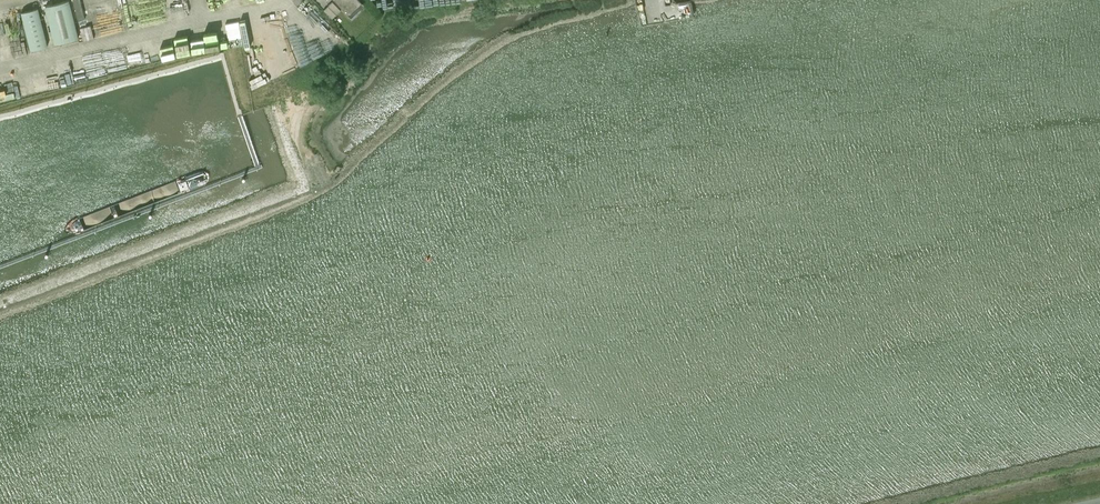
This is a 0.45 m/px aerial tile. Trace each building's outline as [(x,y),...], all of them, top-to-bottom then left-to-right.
[(55,43),(79,37),(70,0),(69,0),(46,6),(55,43)] [(352,16),(365,4),(361,0),(336,0),(352,16)] [(333,1),(328,6),(336,15),(341,10),(333,1)] [(22,12),(31,49),(47,45),(38,8),(22,12)]
